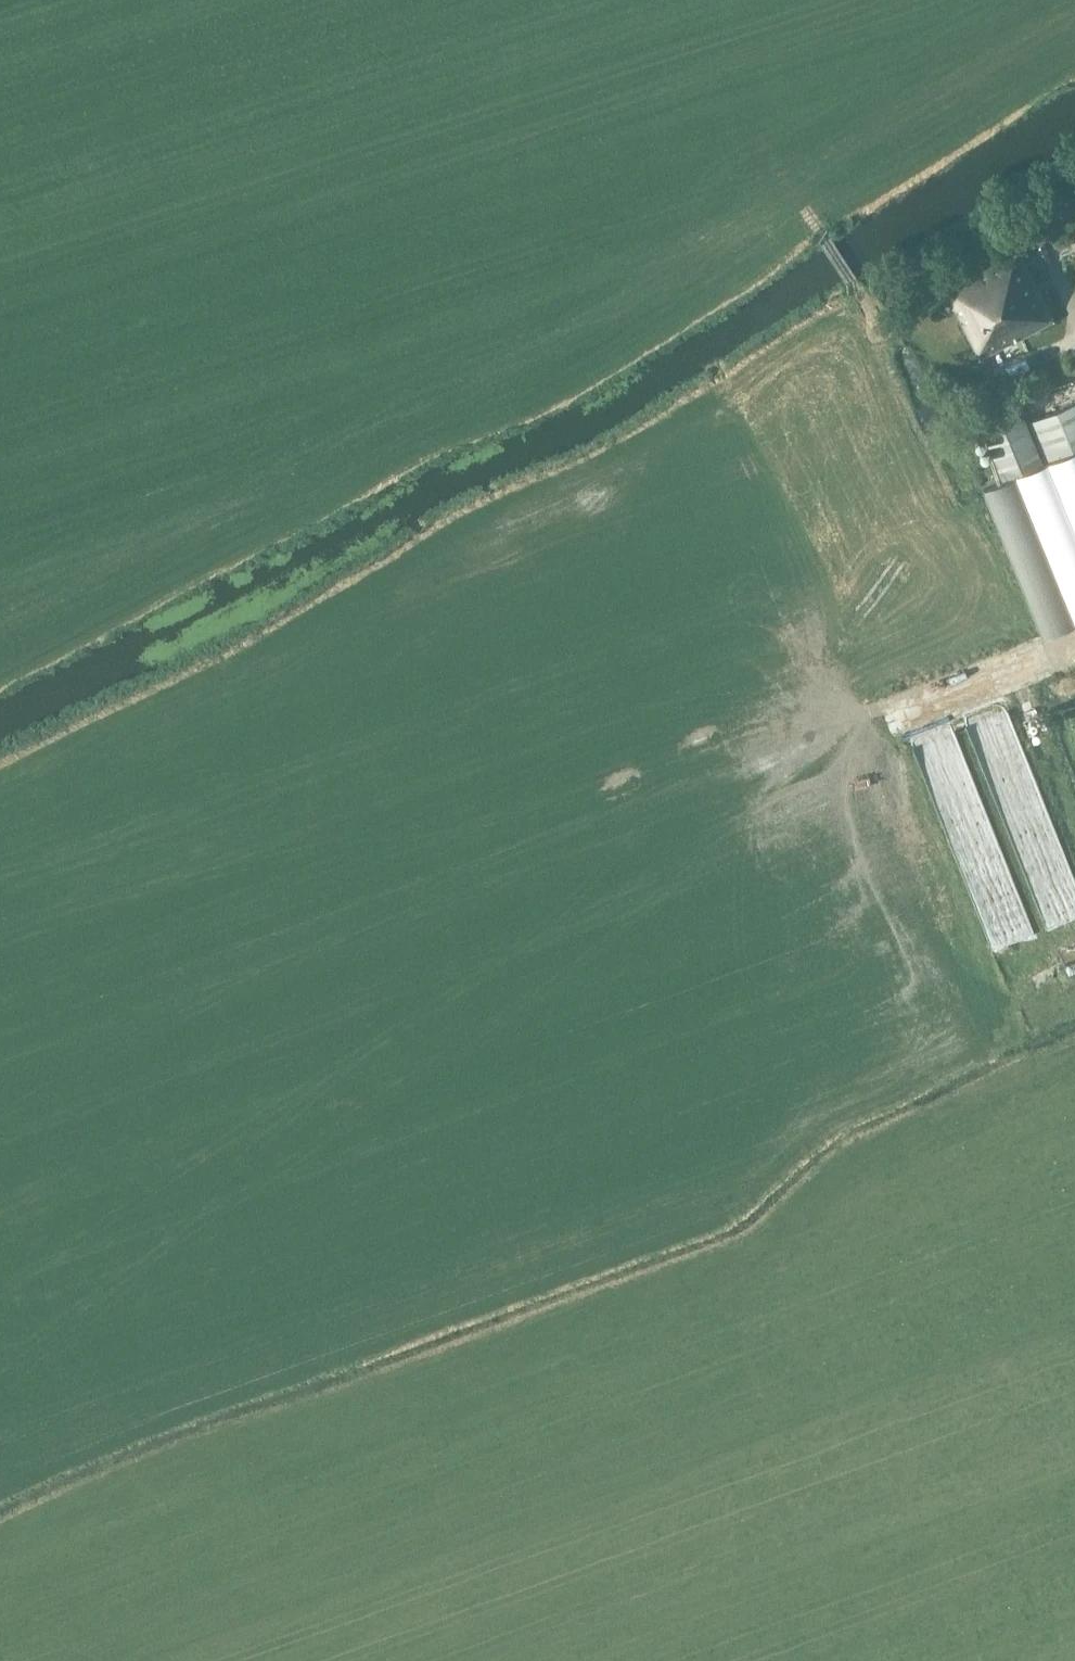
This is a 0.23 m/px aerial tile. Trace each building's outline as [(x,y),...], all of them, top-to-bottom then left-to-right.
[(1017,250),(943,287),(978,356),(1052,318),(1017,250)] [(1029,422),(1045,462),(1040,464),(1020,415),(979,432),(998,481),(978,490),(1038,636),(1074,621),(1074,403),(1029,422)]
